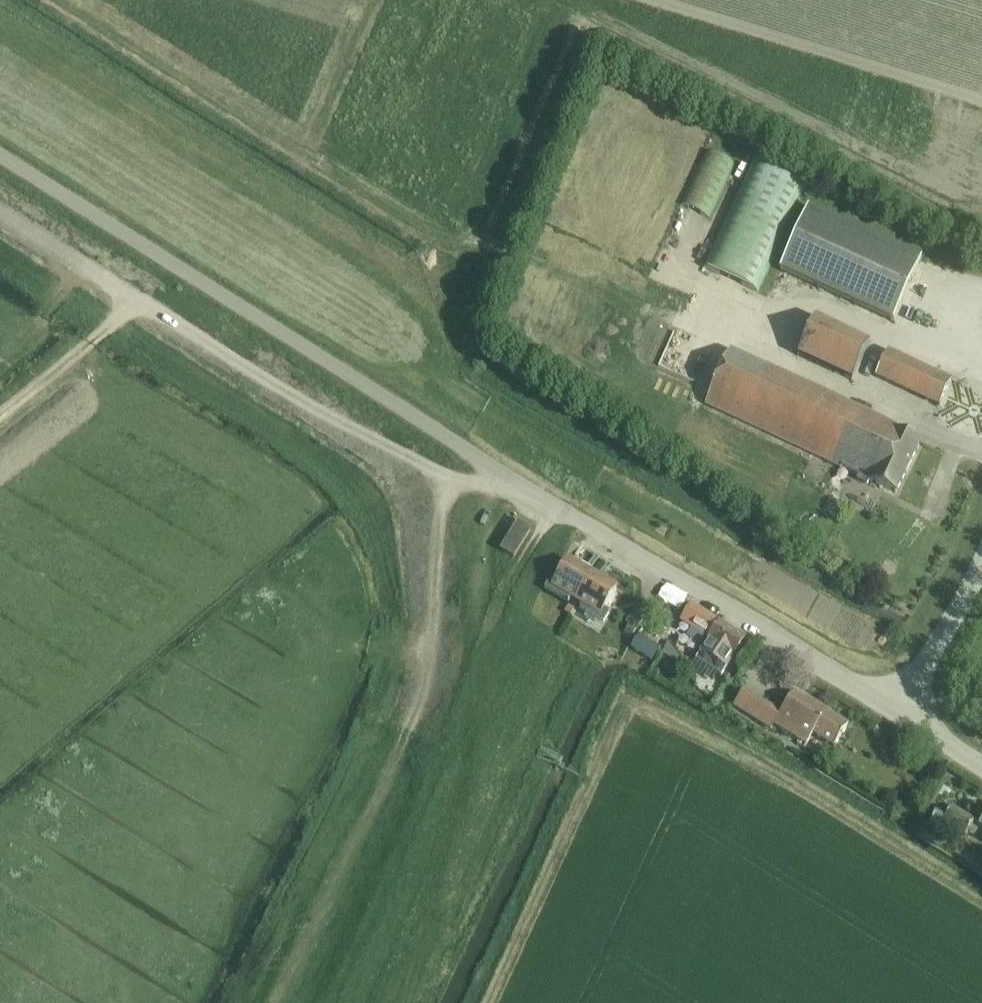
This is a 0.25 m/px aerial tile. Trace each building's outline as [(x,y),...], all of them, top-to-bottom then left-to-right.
[(705,151),(680,207),(710,221),(735,165),(705,151)] [(752,158),(702,269),(760,294),(809,184),(752,158)] [(782,273),(892,323),(920,262),(810,212),(782,273)] [(815,320),(798,358),(852,382),(869,345),(815,320)] [(895,433),(897,429),(730,351),(705,406),(841,470),(842,469),(859,477),(856,482),(868,487),(870,483),(897,496),(921,445),(895,433)] [(887,354),(876,377),(939,407),(950,383),(887,354)] [(530,532),(519,525),(502,552),(514,559),(530,532)] [(568,606),(571,601),(578,606),(593,581),(588,578),(591,574),(582,568),(579,572),(568,566),(556,585),(551,582),(545,591),(568,606)] [(593,581),(578,606),(581,607),(578,612),(604,629),(610,618),(605,615),(617,595),(605,588),(607,583),(598,578),(596,582),(593,581)] [(666,587),(659,601),(679,612),(686,598),(666,587)] [(640,606),(626,626),(629,628),(623,635),(631,641),(636,633),(637,633),(650,614),(640,606)] [(687,612),(680,623),(691,630),(686,638),(700,646),(705,638),(708,640),(718,623),(691,606),(687,612)] [(699,657),(696,662),(721,677),(726,670),(727,670),(746,639),(720,624),(718,623),(708,640),(709,641),(707,643),(703,651),(699,657)] [(640,635),(630,650),(651,664),(661,649),(640,635)] [(668,643),(662,655),(678,665),(682,659),(668,643)] [(763,702),(751,721),(770,733),(774,727),(806,748),(813,737),(833,750),(849,727),(829,714),(830,712),(797,691),(782,715),(763,702)] [(935,813),(929,824),(962,844),(975,822),(952,807),(945,819),(935,813)]
